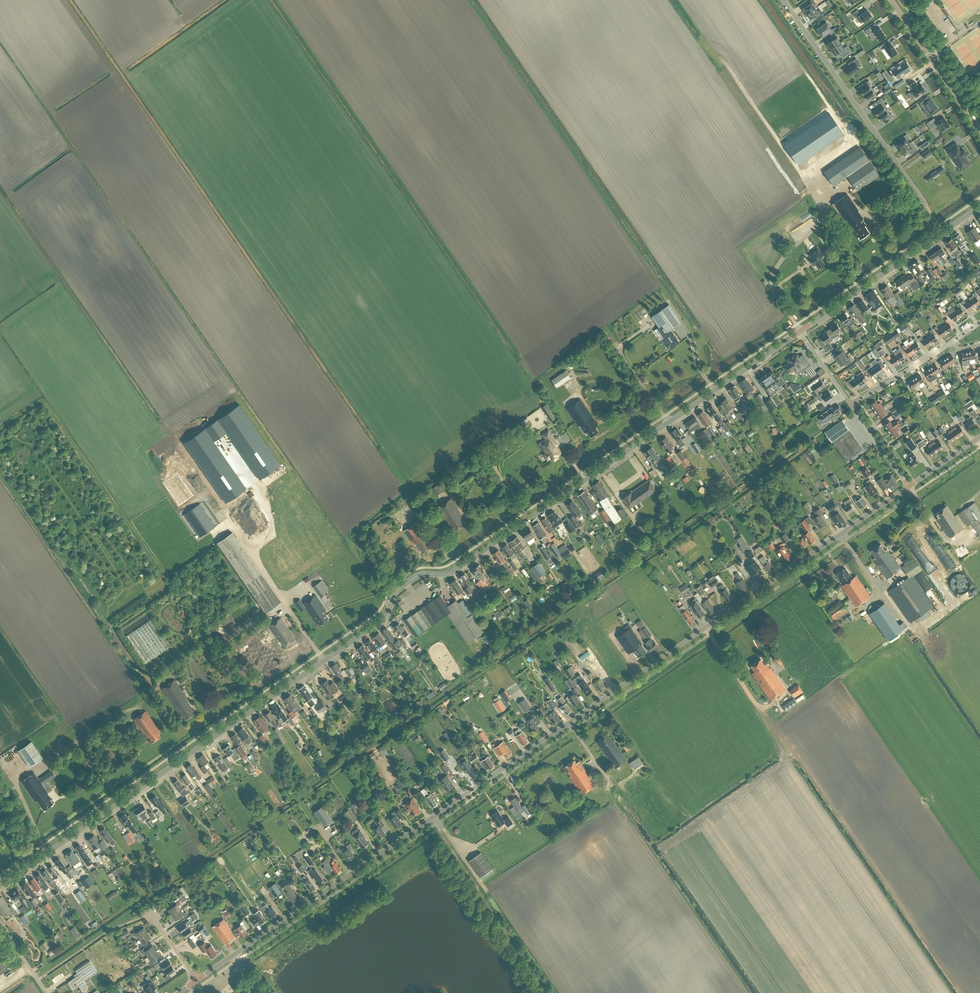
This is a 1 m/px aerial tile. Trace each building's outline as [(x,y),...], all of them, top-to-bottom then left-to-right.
[(807,14),(815,8),(813,5),(816,3),(813,0),(811,0),(806,3),(808,5),(803,9),(807,14)] [(815,8),(807,14),(811,20),(815,16),(817,19),(824,15),(820,10),(818,11),(815,8)] [(857,9),(852,13),(856,18),(857,18),(861,23),(869,17),(870,18),(873,16),(870,12),(870,13),(867,10),(864,12),(861,14),(857,9)] [(849,24),(852,21),(847,14),(844,17),(849,24)] [(832,30),(826,22),(817,29),(822,37),(829,32),(831,35),(838,30),(836,27),(832,30)] [(886,36),(879,26),(878,27),(876,28),(873,25),(865,31),(867,35),(872,31),(879,41),(886,36)] [(831,49),(840,43),(837,38),(838,37),(836,34),(831,38),(832,40),(827,44),(830,47),(832,49),(831,49)] [(844,48),(840,43),(831,49),(832,49),(833,51),(835,55),(840,51),(842,54),(848,51),(845,47),(844,48)] [(885,43),(880,47),(882,50),(885,47),(891,56),(892,57),(892,56),(897,52),(898,53),(898,52),(891,43),(892,43),(891,43),(887,46),(885,43)] [(850,62),(852,65),(845,69),(849,76),(859,69),(857,66),(860,64),(856,58),(850,62)] [(905,61),(891,70),(893,73),(895,72),(898,76),(903,73),(905,75),(911,70),(905,61)] [(903,79),(894,85),(897,88),(906,82),(903,79)] [(865,86),(859,90),(863,95),(873,88),(869,84),(870,83),(868,80),(864,84),(865,86)] [(921,84),(918,86),(915,81),(910,85),(912,89),(913,89),(911,90),(916,97),(925,91),(921,84)] [(873,88),(863,95),(866,100),(876,93),(873,88)] [(924,99),(919,103),(924,110),(926,109),(929,113),(937,108),(931,98),(926,102),(924,99)] [(880,107),(874,111),(873,112),(875,115),(876,114),(877,116),(887,109),(888,109),(883,101),(878,104),(880,107)] [(887,109),(877,116),(881,121),(886,117),(888,119),(893,116),(891,113),(890,114),(887,109)] [(831,113),(786,143),(799,164),(845,134),(831,113)] [(936,122),(934,118),(926,123),(931,130),(937,127),(941,132),(950,126),(943,117),(936,122)] [(900,149),(909,143),(907,141),(910,139),(907,134),(901,138),(903,140),(897,144),(900,149)] [(900,149),(904,154),(909,150),(911,153),(917,149),(912,141),(909,143),(900,149)] [(956,163),(957,164),(957,163),(960,168),(962,168),(966,165),(966,166),(967,166),(969,164),(970,163),(969,163),(965,156),(967,154),(963,149),(961,151),(956,143),(947,148),(953,156),(953,157),(952,158),(953,160),(954,161),(956,163)] [(833,186),(847,176),(857,191),(879,176),(870,162),(860,148),(824,172),(833,186)] [(929,149),(922,154),(924,158),(932,153),(929,149)] [(831,204),(848,229),(851,227),(859,239),(869,232),(864,225),(866,224),(862,219),(864,218),(848,193),(831,204)] [(979,239),(979,240),(979,235),(974,228),(967,232),(974,242),(979,239)] [(956,236),(954,238),(959,245),(962,249),(966,246),(963,242),(964,241),(959,234),(958,235),(956,236)] [(950,250),(951,251),(950,251),(952,254),(954,252),(956,255),(960,252),(956,247),(952,240),(949,242),(948,241),(947,242),(947,243),(946,243),(948,246),(948,247),(948,248),(949,250),(950,250)] [(814,265),(815,264),(818,268),(824,264),(819,257),(822,255),(818,248),(811,253),(813,256),(809,259),(814,265)] [(939,257),(944,264),(946,262),(942,255),(945,253),(941,248),(936,252),(939,257)] [(936,252),(930,256),(933,261),(936,259),(941,266),(944,264),(939,257),(936,252)] [(979,259),(975,253),(969,257),(974,264),(979,259)] [(954,261),(955,263),(958,267),(962,265),(957,258),(954,261)] [(917,279),(920,283),(924,281),(920,275),(925,271),(918,260),(910,266),(918,277),(917,279)] [(930,268),(926,271),(929,275),(926,277),(928,279),(935,274),(930,268)] [(939,275),(942,279),(947,275),(944,271),(939,275)] [(910,283),(915,290),(920,287),(911,274),(908,277),(906,274),(902,277),(903,277),(897,281),(902,288),(910,283)] [(889,297),(890,299),(896,296),(897,298),(900,296),(896,291),(893,294),(887,285),(880,289),(887,298),(889,297)] [(962,290),(959,287),(953,291),(956,295),(962,290)] [(882,304),(873,290),(865,296),(868,299),(867,300),(872,306),(869,308),(872,311),(882,304)] [(975,307),(979,303),(977,298),(978,297),(975,293),(972,294),(975,298),(970,301),(975,307)] [(868,308),(862,299),(856,304),(862,312),(868,308)] [(965,306),(969,311),(975,307),(970,301),(966,304),(964,300),(961,302),(964,306),(965,306)] [(955,311),(959,317),(965,313),(961,308),(962,308),(959,303),(957,305),(959,308),(955,311)] [(669,304),(651,316),(659,327),(653,331),(654,331),(655,330),(658,335),(660,333),(665,340),(663,341),(668,348),(670,347),(671,349),(675,346),(676,345),(675,344),(679,341),(671,329),(681,322),(669,304)] [(854,304),(849,308),(855,317),(857,316),(862,323),(866,320),(861,313),(861,314),(854,304)] [(950,316),(954,321),(959,317),(955,311),(951,314),(948,311),(946,312),(949,317),(950,316)] [(850,321),(844,312),(841,315),(839,317),(842,321),(839,323),(843,328),(848,325),(847,323),(850,321)] [(943,327),(947,333),(953,329),(949,324),(950,323),(947,319),(945,320),(947,324),(943,327)] [(835,322),(831,324),(832,325),(830,326),(832,329),(827,333),(826,331),(825,332),(822,334),(823,334),(821,336),(824,340),(821,342),(828,352),(833,348),(829,342),(832,340),(829,336),(834,332),(836,334),(841,331),(835,322)] [(906,323),(899,327),(903,333),(910,328),(906,323)] [(938,332),(942,337),(947,333),(943,327),(939,330),(936,326),(934,328),(937,332),(938,332)] [(896,329),(891,333),(895,338),(900,335),(896,329)] [(928,338),(932,344),(937,340),(934,335),(935,334),(932,329),(929,331),(932,335),(928,338)] [(883,339),(887,344),(894,340),(890,334),(883,339)] [(901,345),(906,341),(901,334),(896,337),(901,345)] [(911,346),(915,352),(920,348),(917,343),(918,342),(915,337),(912,339),(915,343),(911,346)] [(923,342),(926,347),(932,344),(928,338),(924,340),(921,337),(918,339),(922,343),(923,342)] [(906,350),(909,355),(915,352),(911,346),(907,348),(904,345),(901,347),(905,351),(906,350)] [(837,362),(846,356),(844,353),(846,352),(842,347),(836,351),(838,354),(834,357),(835,358),(837,362)] [(895,356),(900,362),(905,358),(902,353),(903,353),(900,348),(899,348),(893,352),(895,355),(899,353),(900,353),(895,356)] [(968,352),(969,359),(974,358),(975,362),(978,362),(977,356),(976,356),(975,350),(968,352)] [(969,359),(968,352),(961,353),(962,359),(961,359),(962,365),(970,364),(969,359)] [(805,371),(807,370),(811,377),(816,373),(811,365),(808,367),(807,365),(809,363),(803,355),(800,357),(798,355),(797,356),(795,356),(794,354),(789,358),(788,361),(789,362),(783,367),(785,370),(788,373),(791,371),(792,370),(792,369),(792,367),(796,367),(797,370),(800,367),(803,371),(805,371)] [(946,358),(949,364),(954,361),(957,365),(959,363),(956,359),(955,360),(951,354),(946,358)] [(890,361),(894,366),(900,362),(895,356),(891,359),(889,355),(886,357),(889,362),(890,361)] [(845,363),(847,366),(853,362),(849,357),(847,358),(846,356),(837,362),(839,365),(840,365),(841,366),(845,363)] [(942,368),(945,372),(947,371),(945,367),(949,364),(946,358),(940,362),(943,367),(942,368)] [(871,362),(880,375),(883,373),(883,372),(884,371),(881,367),(884,365),(880,359),(877,362),(875,359),(871,362)] [(872,374),(875,378),(876,377),(877,377),(880,375),(871,362),(874,366),(872,368),(871,366),(865,370),(869,376),(872,374)] [(930,368),(934,374),(938,372),(941,375),(943,374),(940,369),(939,370),(936,364),(930,368)] [(927,378),(929,383),(932,381),(930,377),(934,374),(930,368),(924,372),(928,377),(927,378)] [(566,370),(552,380),(557,387),(570,377),(566,370)] [(766,374),(766,373),(763,375),(764,375),(759,379),(766,389),(769,387),(770,388),(772,388),(775,386),(775,384),(775,383),(779,387),(785,382),(780,375),(776,377),(771,370),(766,374)] [(855,378),(861,387),(865,384),(864,384),(866,383),(863,379),(866,377),(862,371),(856,375),(857,377),(855,378)] [(914,378),(918,384),(922,382),(925,385),(927,384),(924,379),(923,380),(920,374),(914,378)] [(739,382),(747,394),(754,389),(750,383),(749,384),(745,378),(739,382)] [(854,385),(857,390),(858,389),(861,387),(855,378),(853,380),(852,378),(847,382),(851,388),(854,385)] [(911,388),(914,393),(916,391),(914,387),(918,384),(914,378),(909,382),(912,387),(911,388)] [(814,384),(813,382),(814,381),(804,388),(808,394),(811,391),(815,397),(819,394),(817,392),(825,386),(821,380),(814,384)] [(794,392),(802,388),(798,381),(791,386),(794,392)] [(731,395),(734,399),(740,395),(741,396),(742,396),(735,385),(729,390),(732,395),(731,395)] [(879,394),(883,398),(888,395),(884,390),(879,394)] [(943,390),(937,394),(940,399),(947,395),(943,390)] [(817,396),(821,401),(824,399),(826,401),(832,396),(829,391),(823,395),(822,393),(817,396)] [(758,394),(754,397),(760,406),(763,403),(758,394)] [(936,395),(929,399),(932,404),(939,399),(936,395)] [(723,403),(730,413),(733,411),(731,408),(733,407),(731,404),(730,404),(726,398),(721,402),(722,403),(723,403)] [(581,399),(567,409),(585,433),(587,431),(591,436),(599,431),(595,426),(598,423),(581,399)] [(735,402),(740,410),(746,406),(744,403),(743,404),(740,399),(735,402)] [(776,407),(770,399),(765,403),(770,411),(776,407)] [(964,404),(967,408),(971,406),(973,410),(976,407),(971,400),(964,404)] [(870,405),(875,412),(882,406),(880,403),(878,404),(876,401),(870,405)] [(727,417),(729,420),(732,417),(730,413),(723,403),(722,403),(718,406),(722,412),(721,412),(723,415),(725,414),(727,417)] [(709,409),(707,410),(709,412),(709,413),(709,415),(710,416),(711,416),(713,415),(717,421),(720,425),(724,422),(721,418),(720,419),(716,413),(717,412),(711,404),(711,405),(710,405),(710,404),(708,406),(708,407),(709,409)] [(823,420),(825,422),(834,415),(836,418),(842,414),(840,411),(842,410),(838,404),(833,408),(831,405),(819,414),(821,416),(819,418),(821,421),(823,420)] [(238,405),(218,419),(227,432),(259,479),(280,465),(253,426),(238,405)] [(875,412),(880,418),(885,415),(883,411),(885,410),(882,406),(875,412)] [(893,415),(896,419),(904,413),(901,409),(893,415)] [(979,417),(974,410),(970,413),(975,420),(976,419),(979,425),(979,416),(979,417)] [(698,415),(706,427),(712,423),(706,415),(703,411),(698,415)] [(695,417),(686,423),(691,431),(694,429),(695,431),(700,428),(697,424),(699,422),(695,417)] [(969,417),(967,418),(969,422),(966,424),(969,429),(976,424),(972,419),(972,420),(969,417)] [(832,442),(833,442),(846,461),(863,450),(842,420),(825,432),(832,442)] [(884,425),(889,432),(897,426),(896,426),(900,424),(897,420),(892,424),(890,421),(884,425)] [(200,422),(180,436),(209,479),(230,465),(200,422)] [(708,429),(709,432),(710,434),(711,433),(712,436),(716,433),(711,426),(708,429)] [(889,432),(894,439),(899,435),(897,431),(899,430),(896,426),(889,432)] [(955,427),(952,429),(957,437),(964,432),(960,426),(957,429),(955,427)] [(675,429),(670,432),(676,440),(681,447),(685,444),(680,437),(680,436),(682,435),(678,429),(676,430),(675,429)] [(715,442),(706,429),(702,432),(710,445),(715,442)] [(957,437),(952,429),(948,432),(949,434),(946,436),(950,442),(957,437)] [(554,460),(558,457),(557,455),(561,452),(554,441),(555,440),(549,430),(542,434),(548,442),(542,446),(546,453),(544,454),(548,459),(552,457),(554,460)] [(939,435),(936,431),(931,434),(934,439),(939,435)] [(661,445),(666,452),(673,448),(666,437),(660,442),(662,445),(661,445)] [(911,439),(906,443),(911,450),(916,447),(911,439)] [(931,443),(936,451),(943,447),(939,441),(935,443),(934,441),(931,443)] [(691,446),(695,454),(702,450),(697,442),(691,446)] [(926,450),(930,456),(936,451),(931,443),(928,446),(929,448),(926,450)] [(743,448),(746,454),(751,451),(748,445),(743,448)] [(653,463),(656,467),(660,464),(657,460),(661,457),(659,454),(657,455),(652,447),(644,452),(652,463),(653,463)] [(811,451),(817,459),(821,456),(815,448),(811,451)] [(677,453),(681,460),(686,457),(681,450),(677,453)] [(908,461),(912,467),(918,463),(915,458),(916,457),(912,451),(908,454),(911,459),(908,461)] [(757,468),(760,472),(766,468),(764,464),(757,468)] [(861,471),(865,477),(870,474),(866,467),(861,471)] [(710,474),(715,481),(720,478),(715,471),(710,474)] [(179,505),(187,499),(193,496),(177,473),(171,478),(163,483),(170,493),(179,505)] [(834,483),(839,480),(835,473),(830,476),(834,483)] [(882,477),(881,477),(877,480),(882,489),(888,485),(887,485),(889,484),(892,489),(899,485),(896,481),(892,474),(885,479),(886,480),(884,481),(882,477)] [(623,498),(629,508),(656,489),(649,480),(623,498)] [(867,491),(871,496),(877,491),(870,480),(866,482),(868,484),(864,487),(866,490),(867,491)] [(595,491),(601,500),(600,500),(615,523),(627,515),(622,507),(618,510),(607,495),(609,494),(603,485),(602,485),(599,481),(592,485),(595,490),(595,491)] [(443,490),(438,484),(432,488),(437,495),(443,490)] [(584,491),(577,496),(590,514),(597,509),(584,491)] [(411,496),(405,500),(414,513),(420,509),(411,496)] [(855,501),(860,509),(867,504),(862,497),(855,501)] [(450,528),(453,526),(456,530),(465,524),(461,517),(463,516),(461,513),(451,498),(437,508),(450,528)] [(844,508),(848,513),(854,510),(851,504),(852,503),(850,499),(844,502),(847,506),(844,508)] [(572,501),(567,505),(570,508),(569,509),(573,515),(575,517),(582,512),(579,508),(578,509),(572,501)] [(801,505),(807,513),(812,510),(806,501),(801,505)] [(836,505),(833,501),(826,506),(829,511),(836,505)] [(974,502),(962,510),(958,513),(967,525),(971,523),(979,536),(979,510),(974,502)] [(200,536),(209,530),(214,527),(199,504),(193,508),(185,514),(200,536)] [(939,518),(938,518),(940,522),(939,522),(946,533),(946,534),(947,534),(950,538),(963,529),(954,516),(947,505),(935,513),(939,518)] [(813,519),(819,528),(826,523),(821,515),(823,513),(820,508),(814,512),(817,516),(813,519)] [(610,519),(604,509),(599,512),(606,522),(608,523),(611,521),(610,519)] [(557,529),(560,527),(558,524),(562,521),(559,516),(558,516),(555,511),(548,516),(551,520),(550,521),(554,526),(555,526),(557,529)] [(837,524),(839,527),(846,522),(839,512),(831,517),(836,524),(837,524)] [(573,515),(569,518),(571,521),(575,528),(580,525),(575,518),(575,517),(573,515)] [(803,535),(809,543),(815,540),(809,531),(807,530),(810,528),(808,524),(811,522),(808,517),(805,520),(804,519),(799,523),(806,532),(804,533),(804,534),(803,535)] [(545,518),(541,520),(545,525),(544,526),(549,532),(554,529),(548,521),(545,518)] [(574,527),(570,520),(564,524),(569,531),(574,527)] [(417,521),(404,531),(406,534),(414,545),(416,543),(423,553),(432,547),(425,537),(427,536),(417,521)] [(538,535),(543,542),(547,539),(545,535),(546,534),(538,522),(533,526),(539,535),(538,535)] [(638,526),(643,534),(647,532),(641,524),(638,526)] [(532,539),(535,537),(530,528),(522,534),(525,539),(526,540),(531,537),(532,539)] [(779,536),(783,543),(791,538),(786,531),(779,536)] [(217,542),(265,612),(280,602),(232,532),(217,542)] [(740,545),(746,542),(742,535),(736,539),(740,545)] [(521,542),(517,537),(509,542),(512,547),(516,554),(518,553),(521,558),(525,555),(522,550),(525,548),(521,542)] [(798,541),(803,548),(806,546),(806,545),(807,544),(803,538),(798,541)] [(548,547),(555,557),(561,553),(554,543),(548,547)] [(873,559),(886,578),(900,569),(898,564),(892,554),(891,555),(887,549),(885,550),(881,543),(871,550),(875,557),(873,559)] [(510,548),(507,544),(502,547),(504,551),(503,551),(507,558),(514,553),(510,548)] [(539,548),(547,560),(551,557),(543,545),(539,548)] [(776,551),(780,557),(781,557),(783,556),(787,561),(791,558),(788,555),(789,554),(786,550),(787,550),(784,546),(776,551)] [(568,548),(561,553),(564,558),(571,553),(568,548)] [(744,553),(749,559),(754,556),(750,549),(744,553)] [(502,562),(506,568),(509,566),(505,560),(498,550),(493,554),(500,564),(501,562),(502,563),(502,562)] [(773,568),(768,561),(767,561),(763,556),(759,559),(763,564),(763,565),(769,573),(773,570),(772,569),(773,568)] [(914,558),(911,560),(908,557),(902,561),(905,564),(901,566),(909,577),(888,591),(910,622),(918,617),(920,621),(930,614),(927,610),(933,606),(912,576),(922,569),(914,558)] [(518,568),(512,560),(509,562),(514,570),(518,568)] [(755,561),(746,568),(754,579),(762,573),(759,569),(761,569),(755,561)] [(539,562),(530,568),(537,578),(534,580),(536,583),(539,581),(537,578),(546,573),(539,562)] [(472,570),(479,581),(476,583),(482,591),(489,586),(484,578),(487,575),(483,569),(482,570),(479,565),(475,568),(472,570)] [(842,584),(841,585),(855,606),(870,596),(856,575),(852,578),(846,568),(836,574),(839,578),(838,579),(842,584)] [(593,574),(597,580),(605,574),(602,569),(593,574)] [(464,584),(463,584),(466,588),(464,589),(467,594),(473,590),(470,585),(472,584),(465,573),(459,577),(464,584)] [(742,580),(738,573),(735,575),(739,581),(736,584),(739,588),(740,588),(742,591),(748,587),(745,583),(743,579),(742,580)] [(966,592),(968,590),(969,589),(970,587),(970,586),(970,584),(970,583),(970,581),(969,579),(968,576),(966,575),(964,574),(962,573),(959,573),(957,573),(956,574),(954,575),(952,577),(951,579),(950,581),(950,582),(950,584),(951,587),(951,588),(952,590),(954,591),(955,592),(956,593),(958,593),(959,593),(961,593),(962,593),(963,593),(966,592)] [(718,582),(721,580),(717,575),(707,582),(711,588),(719,583),(718,582)] [(461,593),(463,596),(466,594),(464,591),(456,579),(450,583),(458,594),(461,593)] [(321,588),(317,591),(319,595),(328,589),(322,580),(318,583),(321,588)] [(718,587),(721,592),(720,593),(727,602),(732,598),(729,594),(730,593),(727,588),(725,589),(722,584),(718,587)] [(696,589),(700,596),(705,593),(700,586),(696,589)] [(301,611),(305,608),(317,624),(319,622),(320,625),(329,619),(325,613),(327,612),(325,610),(326,609),(316,595),(303,604),(300,599),(295,602),(301,611)] [(416,637),(448,615),(468,643),(484,631),(463,600),(458,603),(456,600),(448,606),(440,595),(404,620),(416,637)] [(704,614),(696,602),(697,601),(695,598),(692,600),(694,603),(691,605),(699,617),(704,614)] [(524,602),(530,612),(535,609),(528,599),(524,602)] [(713,609),(714,609),(708,599),(701,604),(705,609),(706,609),(710,614),(714,611),(713,609)] [(828,612),(834,620),(849,610),(843,602),(828,612)] [(905,621),(901,623),(887,602),(871,612),(889,639),(908,627),(905,621)] [(683,613),(690,624),(694,621),(693,619),(694,618),(692,615),(691,616),(687,610),(683,613)] [(152,618),(125,636),(145,664),(171,646),(152,618)] [(279,642),(281,641),(284,646),(295,638),(280,618),(268,626),(279,642)] [(394,627),(398,634),(401,632),(404,637),(409,634),(403,625),(401,626),(399,623),(394,627)] [(646,647),(650,652),(658,646),(654,641),(653,642),(651,638),(650,638),(649,636),(651,635),(646,626),(642,629),(647,637),(646,638),(647,640),(644,642),(647,646),(646,647)] [(640,645),(643,644),(641,641),(640,641),(631,627),(617,637),(628,653),(628,654),(635,649),(637,652),(635,653),(638,657),(645,652),(640,645)] [(385,636),(394,650),(402,645),(396,636),(393,638),(390,635),(392,634),(391,632),(390,632),(387,628),(382,631),(385,636)] [(376,642),(379,647),(386,642),(379,632),(373,637),(376,642)] [(373,644),(370,639),(365,642),(371,651),(374,649),(375,651),(374,652),(376,654),(379,652),(373,643),(373,644)] [(362,656),(363,655),(366,659),(369,657),(367,653),(368,652),(363,645),(357,648),(362,656)] [(384,656),(387,660),(393,656),(390,651),(384,656)] [(381,663),(376,656),(374,658),(380,667),(383,665),(381,663)] [(765,664),(761,658),(751,665),(755,671),(752,673),(770,699),(785,689),(771,668),(770,668),(766,663),(765,664)] [(366,661),(360,666),(363,671),(370,666),(366,661)] [(340,672),(342,671),(340,667),(339,668),(336,663),(331,667),(341,681),(345,679),(340,672)] [(565,670),(570,677),(575,674),(570,667),(565,670)] [(565,681),(568,685),(570,684),(572,687),(574,686),(572,682),(569,678),(565,681)] [(584,678),(575,684),(579,690),(581,688),(586,695),(592,691),(586,682),(584,678)] [(597,686),(600,691),(604,688),(603,687),(605,686),(599,678),(593,682),(596,687),(597,686)] [(161,689),(171,702),(175,708),(175,709),(176,709),(177,710),(176,710),(179,714),(182,713),(186,719),(194,713),(191,708),(192,707),(187,700),(188,699),(175,679),(161,689)] [(321,684),(327,693),(331,690),(334,693),(339,689),(333,682),(331,684),(328,679),(321,684)] [(550,679),(546,682),(552,690),(556,687),(550,679)] [(790,690),(795,697),(803,692),(798,684),(790,690)] [(311,698),(309,695),(310,695),(309,694),(309,693),(308,691),(309,691),(306,688),(304,685),(299,689),(304,697),(311,706),(315,704),(311,698)] [(570,702),(571,701),(574,705),(580,701),(576,695),(579,693),(575,688),(572,690),(574,693),(571,696),(570,695),(566,697),(570,702)] [(508,689),(502,692),(508,705),(510,704),(508,700),(513,698),(508,689)] [(433,690),(426,695),(429,699),(436,694),(433,690)] [(340,697),(344,703),(348,700),(344,694),(340,697)] [(296,715),(292,710),(296,708),(297,710),(301,708),(299,705),(294,698),(293,698),(291,695),(284,699),(287,704),(286,705),(291,711),(288,713),(291,718),(295,715),(296,715)] [(561,706),(566,714),(571,711),(561,696),(557,699),(562,705),(561,706)] [(525,697),(518,702),(524,711),(531,706),(525,697)] [(557,705),(551,697),(548,700),(553,708),(557,705)] [(797,703),(793,698),(782,706),(786,711),(797,703)] [(322,710),(324,713),(327,711),(326,708),(322,703),(316,707),(319,712),(322,710)] [(288,718),(279,705),(272,709),(278,717),(280,716),(284,721),(288,718)] [(144,733),(147,737),(148,736),(152,742),(160,736),(158,733),(160,731),(146,710),(133,719),(143,734),(144,733)] [(554,710),(547,715),(554,724),(560,720),(557,715),(558,714),(554,710)] [(277,722),(274,718),(274,717),(269,711),(265,714),(269,721),(271,720),(276,727),(281,724),(278,721),(277,722)] [(532,717),(527,721),(534,731),(540,726),(536,721),(537,720),(536,719),(538,717),(535,712),(531,715),(532,717)] [(260,716),(254,720),(257,724),(256,725),(261,732),(269,727),(263,719),(262,719),(260,716)] [(131,724),(127,718),(125,719),(126,721),(118,726),(117,724),(114,727),(115,728),(116,728),(119,732),(129,725),(130,727),(132,725),(131,724)] [(239,736),(242,741),(243,740),(246,744),(248,743),(248,744),(252,742),(248,736),(249,736),(246,731),(246,732),(243,727),(237,731),(240,736),(239,736)] [(477,730),(484,741),(489,738),(484,730),(483,730),(481,727),(477,730)] [(520,729),(516,732),(517,735),(516,736),(522,744),(523,743),(524,745),(528,742),(525,737),(526,736),(522,731),(520,729)] [(238,747),(235,748),(241,757),(247,753),(241,745),(242,744),(240,741),(241,740),(236,733),(231,737),(236,744),(238,747)] [(610,737),(608,733),(596,742),(615,768),(628,759),(617,745),(614,742),(610,737)] [(262,734),(258,737),(264,744),(267,742),(267,741),(262,734)] [(31,739),(17,749),(29,766),(42,756),(31,739)] [(499,756),(503,753),(506,757),(510,755),(510,754),(511,753),(506,745),(504,746),(502,742),(494,748),(499,756)] [(241,757),(235,748),(232,749),(229,745),(223,749),(228,756),(230,754),(235,761),(241,757)] [(443,749),(439,752),(445,761),(449,758),(443,749)] [(377,756),(374,752),(367,756),(370,760),(377,756)] [(469,758),(472,762),(478,758),(476,754),(469,758)] [(203,756),(202,755),(197,758),(202,766),(200,767),(204,773),(208,770),(204,764),(208,761),(209,761),(204,755),(203,756)] [(214,759),(223,771),(231,765),(226,757),(223,759),(219,755),(214,759)] [(494,764),(488,756),(481,761),(487,770),(489,768),(490,769),(494,766),(493,765),(494,764)] [(630,762),(634,769),(643,763),(638,756),(630,762)] [(466,759),(459,764),(465,772),(466,772),(467,771),(469,774),(470,774),(474,779),(477,776),(475,772),(466,759)] [(580,761),(577,763),(575,760),(566,765),(570,771),(568,772),(571,776),(570,777),(581,794),(596,784),(598,783),(595,778),(593,780),(580,761)] [(189,772),(192,776),(195,774),(198,779),(201,777),(195,768),(194,768),(191,764),(186,767),(190,771),(189,772)] [(445,773),(449,770),(445,764),(441,766),(445,773)] [(44,775),(47,781),(56,775),(52,770),(44,775)] [(37,799),(44,810),(53,803),(55,801),(53,798),(51,799),(50,798),(51,798),(48,793),(48,792),(34,772),(20,781),(34,801),(37,799)] [(188,784),(192,790),(195,787),(186,774),(182,777),(183,778),(182,779),(187,785),(188,784)] [(207,780),(210,785),(217,780),(213,775),(207,780)] [(447,776),(440,781),(447,791),(454,786),(447,776)] [(180,790),(182,794),(185,792),(183,788),(184,788),(180,783),(177,780),(176,780),(174,781),(174,782),(177,788),(179,791),(180,790)] [(214,791),(208,783),(204,785),(210,794),(214,791)] [(405,790),(409,796),(414,793),(409,787),(405,790)] [(426,797),(432,807),(437,803),(434,799),(434,798),(431,794),(429,795),(424,788),(421,790),(426,797)] [(159,801),(155,795),(150,799),(155,805),(156,804),(160,809),(163,813),(166,811),(163,807),(165,805),(161,800),(159,801)] [(179,800),(183,806),(190,802),(185,795),(179,800)] [(515,797),(510,801),(514,806),(511,809),(515,816),(523,810),(522,807),(515,797)] [(404,804),(408,810),(409,809),(413,815),(420,810),(416,805),(417,804),(412,798),(404,804)] [(587,807),(589,810),(599,804),(596,800),(591,804),(589,801),(584,804),(586,807),(587,807)] [(134,810),(138,817),(147,810),(142,804),(134,810)] [(527,804),(523,806),(526,811),(526,812),(528,815),(532,812),(527,804)] [(314,812),(323,825),(332,819),(323,806),(314,812)] [(345,812),(352,822),(357,819),(350,809),(345,812)] [(391,817),(391,816),(387,818),(391,824),(392,823),(395,827),(401,823),(398,819),(404,815),(399,809),(395,812),(397,814),(391,817)] [(148,813),(152,819),(156,817),(151,810),(148,813)] [(491,816),(498,826),(505,822),(507,826),(513,822),(508,816),(504,819),(498,811),(491,816)] [(125,827),(128,825),(133,832),(137,830),(131,822),(132,822),(129,817),(128,818),(125,814),(120,817),(123,821),(122,822),(125,827)] [(376,834),(376,835),(378,839),(386,834),(381,826),(384,824),(379,816),(375,820),(378,825),(373,829),(376,834)] [(107,831),(104,828),(100,830),(103,834),(102,834),(107,841),(109,840),(112,844),(115,842),(107,831)] [(305,829),(297,835),(301,839),(309,833),(305,829)] [(135,840),(129,830),(123,834),(128,844),(135,840)] [(362,847),(363,847),(365,847),(366,847),(366,846),(367,845),(368,844),(368,843),(367,842),(367,841),(365,838),(365,837),(360,830),(353,835),(358,843),(358,844),(357,845),(358,846),(359,846),(360,846),(361,845),(362,847)] [(97,837),(96,838),(94,835),(87,839),(94,849),(98,846),(99,847),(99,848),(101,851),(106,846),(102,840),(100,841),(97,837)] [(84,849),(83,849),(80,844),(76,847),(79,852),(78,852),(89,868),(93,866),(85,855),(87,854),(84,849)] [(343,852),(347,858),(346,858),(348,861),(355,856),(351,850),(353,849),(349,844),(341,849),(343,852)] [(68,859),(71,865),(79,859),(75,853),(74,854),(72,850),(65,854),(68,859)] [(469,860),(480,877),(482,880),(494,871),(481,852),(469,860)] [(305,857),(310,863),(314,860),(309,854),(305,857)] [(61,868),(64,873),(68,871),(62,862),(61,863),(59,859),(55,861),(58,866),(57,866),(59,869),(61,868)] [(332,868),(334,870),(336,873),(341,870),(339,867),(336,862),(335,863),(333,860),(331,862),(330,860),(324,864),(325,866),(324,867),(323,868),(326,872),(327,872),(329,871),(331,870),(331,869),(332,868)] [(52,875),(55,878),(58,876),(55,873),(57,872),(54,868),(52,865),(48,868),(50,871),(52,875)] [(99,873),(96,868),(91,871),(95,876),(99,873)] [(49,882),(51,886),(54,884),(49,877),(50,876),(48,872),(45,869),(41,872),(44,875),(46,879),(49,882)] [(317,884),(318,884),(318,885),(323,882),(322,881),(323,880),(315,869),(309,873),(317,884)] [(37,879),(44,889),(48,886),(44,880),(42,876),(41,877),(39,873),(35,876),(38,879),(37,879)] [(89,876),(81,881),(86,887),(93,882),(89,876)] [(304,882),(310,891),(315,887),(309,878),(308,879),(307,877),(306,878),(305,876),(302,878),(304,882)] [(34,887),(36,891),(40,888),(38,885),(35,881),(33,878),(29,880),(31,884),(34,887)] [(287,893),(294,904),(299,900),(292,890),(291,891),(290,889),(290,888),(288,886),(293,883),(289,878),(281,884),(287,893)] [(22,885),(25,890),(24,890),(27,894),(29,893),(33,898),(36,896),(28,885),(26,882),(22,885)] [(276,883),(269,887),(275,896),(282,892),(276,883)] [(10,894),(14,899),(15,901),(22,896),(17,889),(10,894)] [(64,899),(58,890),(54,893),(60,902),(64,899)] [(80,890),(76,893),(82,902),(86,899),(80,890)] [(116,891),(107,896),(110,900),(118,895),(116,891)] [(179,897),(182,902),(187,899),(184,894),(179,897)] [(2,915),(10,909),(14,915),(16,914),(11,906),(9,907),(1,896),(0,897),(0,912),(2,915)] [(169,910),(172,915),(181,909),(178,905),(180,904),(178,901),(176,903),(177,904),(169,910)] [(240,906),(246,915),(250,912),(244,903),(240,906)] [(267,904),(262,907),(264,911),(269,919),(271,917),(272,919),(276,916),(275,914),(277,913),(271,906),(269,908),(267,904)] [(172,915),(176,920),(184,914),(185,916),(188,914),(186,911),(184,913),(181,909),(172,915)] [(254,913),(256,917),(251,920),(255,925),(260,922),(261,923),(263,922),(264,923),(266,921),(266,920),(259,909),(254,913)] [(190,915),(193,919),(198,916),(194,911),(190,915)] [(212,927),(225,945),(236,937),(235,934),(238,932),(241,937),(247,933),(245,930),(247,929),(248,927),(245,923),(242,925),(241,924),(235,928),(235,929),(232,931),(224,919),(212,927)] [(182,931),(183,932),(191,926),(190,925),(192,924),(188,920),(178,927),(181,932),(182,931)] [(75,926),(70,929),(76,938),(80,935),(75,926)] [(183,932),(186,937),(194,931),(191,926),(183,932)] [(136,934),(138,938),(147,932),(144,927),(135,933),(134,931),(132,933),(134,936),(136,934)] [(139,943),(141,946),(143,945),(143,943),(151,937),(147,932),(138,938),(141,942),(139,943)] [(188,941),(193,948),(197,946),(192,938),(188,941)] [(199,946),(203,952),(206,950),(211,957),(217,953),(211,945),(208,947),(205,942),(199,946)] [(145,953),(147,956),(156,950),(152,945),(145,950),(143,948),(140,950),(143,954),(145,953)] [(148,962),(151,966),(154,964),(152,961),(160,956),(156,950),(147,956),(150,960),(148,962)] [(10,966),(0,952),(0,973),(10,966)] [(155,964),(157,967),(161,965),(164,969),(172,964),(168,959),(162,964),(160,961),(155,964)] [(79,975),(68,982),(73,989),(79,985),(83,991),(88,987),(84,980),(97,971),(90,961),(76,971),(79,975)] [(164,977),(166,980),(171,977),(169,974),(175,970),(171,965),(164,971),(167,975),(164,977)] [(142,986),(145,991),(143,992),(156,992),(153,989),(156,987),(151,980),(142,986)]
